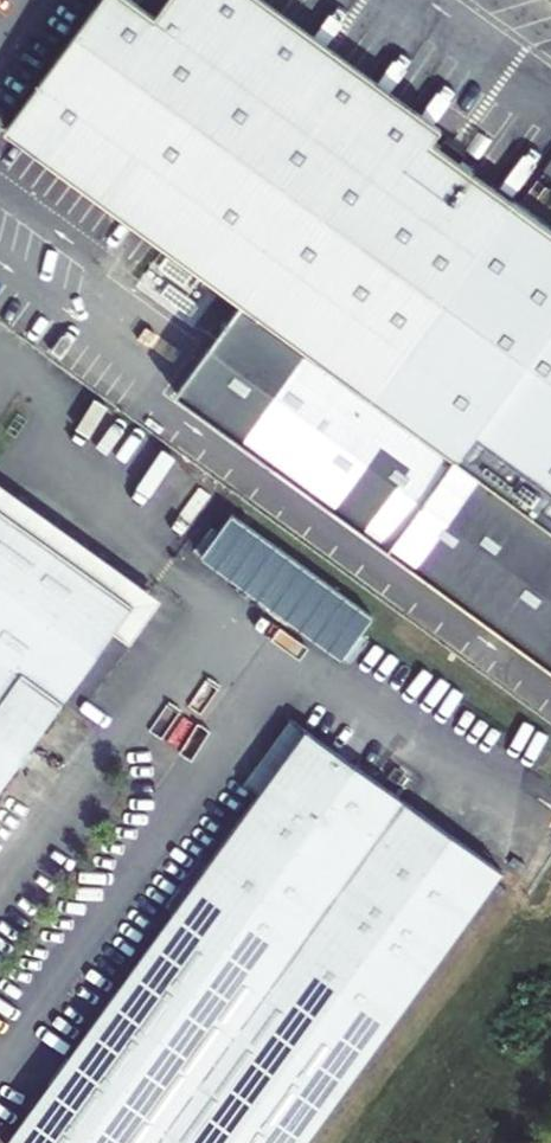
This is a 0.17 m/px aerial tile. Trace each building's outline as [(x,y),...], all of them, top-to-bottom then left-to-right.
[(1,135),(65,182),(159,252),(234,307),(170,396),(386,554),(550,674),(550,228),(429,139),(439,126),(266,0),(163,0),(150,18),(125,0),(98,0),(1,135)] [(212,501),(170,469),(150,497),(191,529),(212,501)] [(133,605),(61,704),(76,716),(161,599),(0,483),(0,509),(133,605)] [(133,605),(0,509),(0,787),(15,767),(31,745),(61,704),(133,605)] [(349,656),(379,612),(233,514),(204,558),(349,656)] [(501,873),(304,730),(241,817),(98,1016),(5,1142),(305,1142),(501,873)]
